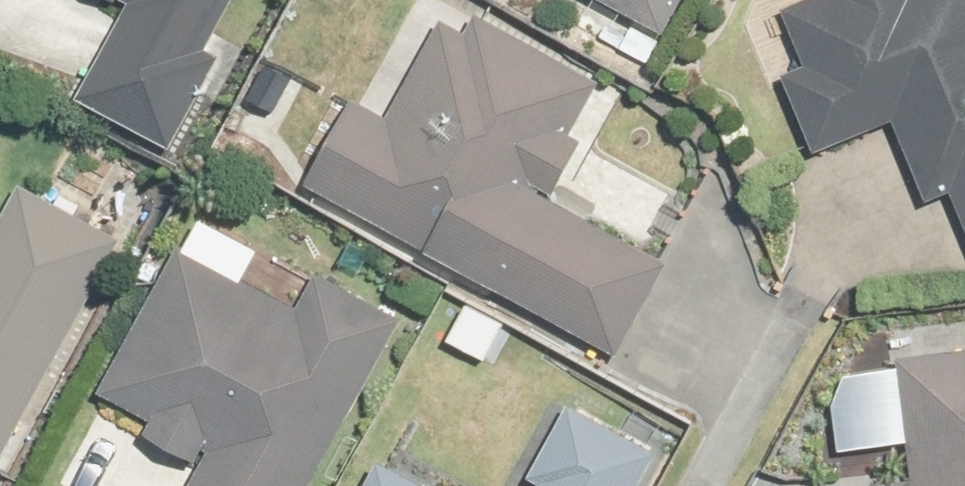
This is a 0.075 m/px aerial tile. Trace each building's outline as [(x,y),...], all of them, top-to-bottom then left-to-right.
[(129,4),(77,99),(159,144),(239,0),(121,0),(129,4)] [(667,32),(684,0),(606,0),(667,32)] [(964,201),(964,0),(838,0),(794,18),(810,56),(778,70),(817,164),(904,127),(937,208),(963,197),(964,201)] [(613,97),(454,11),(394,122),(358,103),(312,189),(619,355),(668,264),(556,203),(613,97)] [(26,188),(0,235),(0,465),(123,242),(26,188)] [(184,246),(106,397),(157,423),(151,435),(207,463),(195,485),(318,485),(403,320),(319,277),(304,307),(184,246)] [(513,325),(471,302),(448,344),(490,367),(513,325)] [(902,357),(919,483),(898,485),(964,485),(964,348),(902,357)] [(662,456),(572,408),(534,480),(546,485),(545,485),(646,485),(662,456)] [(383,465),(372,485),(421,485),(383,465)]
